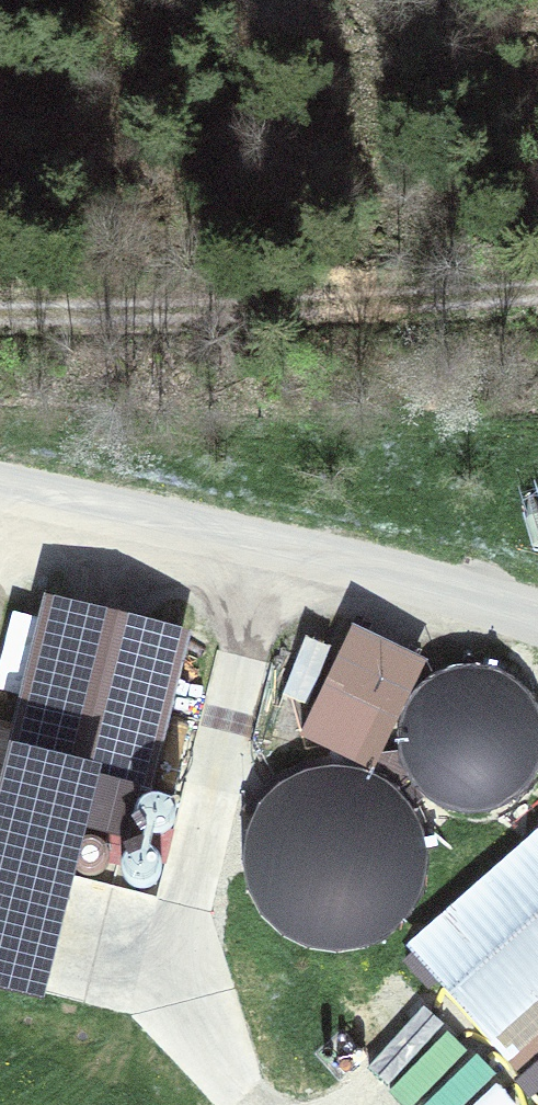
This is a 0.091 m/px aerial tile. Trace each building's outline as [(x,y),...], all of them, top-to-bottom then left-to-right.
[(20,757),(138,786),(174,639),(56,610),(20,757)] [(409,686),(342,654),(305,734),(372,765),(409,686)] [(401,759),(414,781),(434,798),(458,807),(484,807),(508,798),(532,777),(537,763),(537,704),(529,687),(504,667),(473,659),(445,664),(420,680),(404,703),(397,731),(401,759)] [(353,829),(361,797),(277,776),(242,917),(398,956),(425,847),(353,829)] [(77,869),(89,873),(101,868),(107,857),(105,844),(95,836),(81,836),(72,845),(70,858),(77,869)] [(420,954),(536,1086),(537,1084),(537,850),(420,954)]
